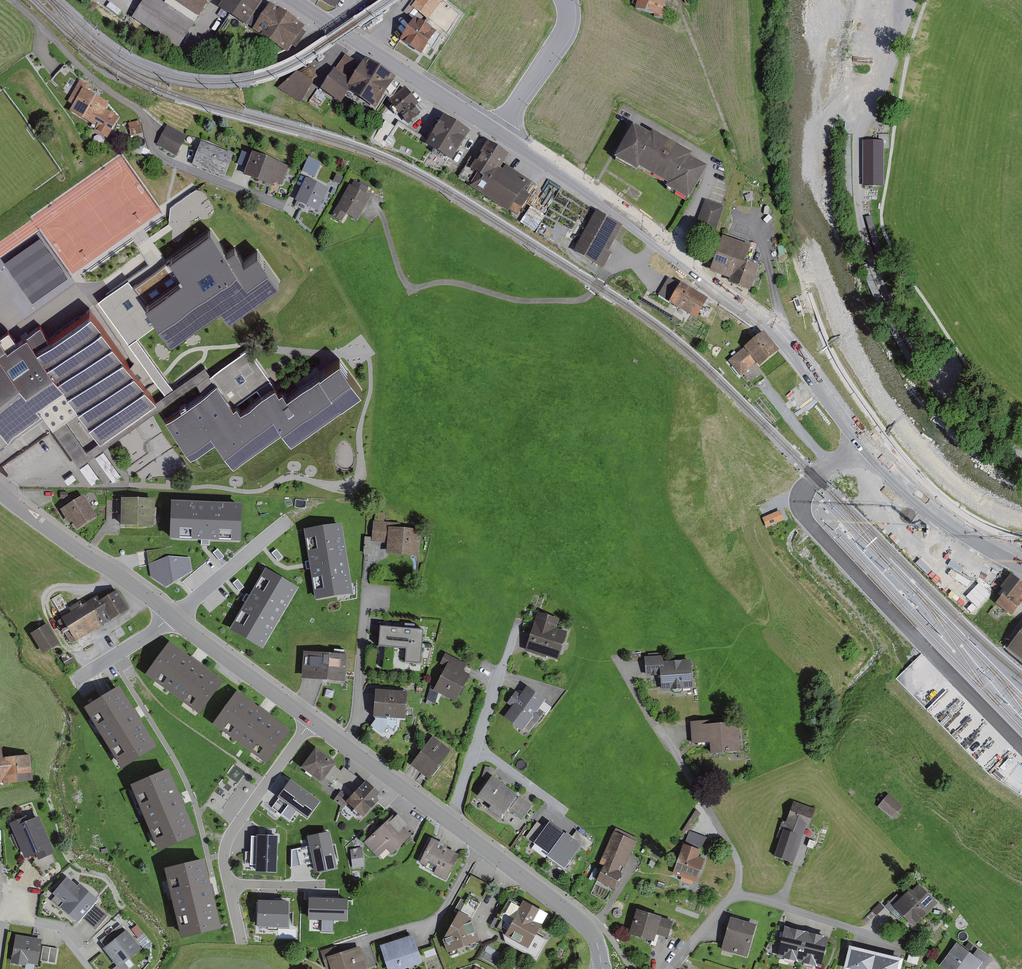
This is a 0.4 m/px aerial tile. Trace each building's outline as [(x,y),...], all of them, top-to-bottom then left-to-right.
[(132,20),(178,51),(195,26),(193,24),(197,19),(199,21),(212,0),(168,0),(164,5),(156,0),(145,0),(132,20)] [(217,10),(228,18),(213,41),(223,48),(254,42),(275,57),(283,54),(287,57),(293,48),(296,50),(307,33),(304,31),(306,29),(270,5),(267,11),(262,7),(263,5),(256,0),(224,0),(217,10)] [(335,10),(340,0),(315,0),(335,10)] [(406,11),(409,14),(413,9),(446,34),(461,15),(440,0),(439,2),(438,2),(439,0),(415,0),(406,11)] [(632,4),(637,6),(635,11),(654,16),(653,18),(664,21),(667,12),(663,11),(666,0),(633,0),(632,4)] [(415,21),(399,44),(421,58),(428,48),(433,51),(441,40),(436,37),(437,35),(415,21)] [(359,65),(346,56),(321,92),(341,106),(347,98),(348,96),(349,92),(347,91),(352,83),(349,81),(359,65)] [(396,81),(365,61),(352,83),(347,91),(349,92),(348,96),(347,98),(361,107),(360,108),(375,117),(385,99),(390,102),(393,99),(401,87),(394,83),(396,81)] [(298,76),(310,69),(308,64),(295,71),(298,76)] [(298,76),(297,75),(278,89),(301,104),(314,85),(309,83),(318,79),(311,68),(310,69),(298,76)] [(79,81),(67,103),(73,106),(69,114),(96,129),(94,132),(108,140),(120,118),(106,110),(109,105),(87,93),(90,87),(79,81)] [(405,90),(388,103),(408,127),(421,116),(415,109),(419,106),(405,90)] [(425,164),(441,170),(446,162),(451,165),(470,136),(444,119),(429,141),(398,121),(385,143),(417,158),(425,164)] [(140,122),(128,124),(131,137),(142,134),(140,122)] [(167,126),(156,145),(176,156),(187,137),(167,126)] [(633,128),(614,162),(637,175),(639,172),(667,188),(666,191),(688,204),(707,171),(690,162),(692,158),(652,135),(650,138),(633,128)] [(878,142),(862,142),(862,188),(884,188),(884,148),(889,149),(889,135),(878,135),(878,142)] [(468,163),(458,178),(471,186),(469,189),(508,214),(510,211),(517,216),(529,198),(522,193),(529,182),(506,168),(503,174),(500,172),(510,157),(488,143),(472,166),(468,163)] [(201,144),(192,166),(225,179),(234,157),(201,144)] [(289,169),(251,155),(243,177),(273,188),(274,184),(282,187),(289,169)] [(321,165),(308,159),(302,172),(314,178),(321,165)] [(343,179),(336,175),(332,183),(340,186),(343,179)] [(555,184),(541,176),(532,192),(545,200),(555,184)] [(306,180),(295,203),(318,214),(329,191),(306,180)] [(349,187),(336,209),(331,217),(342,223),(345,217),(357,223),(371,200),(365,196),(368,190),(354,182),(350,187),(349,187)] [(522,216),(536,224),(546,208),(532,199),(522,216)] [(725,208),(705,201),(691,238),(711,245),(725,208)] [(623,227),(595,212),(573,253),(603,270),(612,254),(609,252),(623,227)] [(150,266),(129,282),(172,346),(220,311),(228,323),(280,286),(258,253),(221,278),(215,270),(230,260),(210,231),(169,260),(164,253),(150,264),(150,266)] [(729,281),(728,285),(750,293),(759,270),(746,265),(752,251),(723,240),(710,274),(729,281)] [(681,285),(669,304),(697,321),(708,301),(681,285)] [(91,310),(50,339),(41,326),(25,337),(26,338),(17,345),(8,332),(0,338),(0,426),(11,443),(44,419),(48,425),(53,432),(58,429),(66,423),(78,415),(99,445),(158,404),(91,310)] [(763,333),(728,362),(740,377),(756,364),(760,369),(779,353),(763,333)] [(87,453),(66,423),(58,429),(53,432),(78,467),(196,385),(203,395),(218,386),(234,410),(237,408),(259,391),(263,397),(275,389),(248,350),(211,376),(205,369),(158,404),(99,445),(87,453)] [(203,395),(165,422),(191,459),(215,442),(233,467),(281,432),(291,445),(361,395),(339,364),(320,378),(319,377),(287,400),(282,393),(279,396),(275,389),(264,401),(240,414),(237,408),(234,410),(218,386),(203,395)] [(121,476),(104,452),(95,458),(113,482),(121,476)] [(88,462),(80,468),(92,485),(100,479),(88,462)] [(72,474),(64,479),(68,485),(76,479),(72,474)] [(84,498),(60,512),(69,526),(72,524),(77,532),(97,519),(84,498)] [(121,502),(121,529),(155,530),(155,502),(121,502)] [(241,505),(172,502),(171,540),(205,541),(240,542),(241,505)] [(780,509),(762,517),(766,527),(784,519),(780,509)] [(385,514),(375,513),(374,522),(373,522),(372,539),(364,538),(363,555),(372,556),(373,543),(388,544),(387,556),(417,558),(419,533),(400,532),(401,525),(384,524),(385,514)] [(344,526),(301,533),(313,603),(355,596),(344,526)] [(148,557),(151,577),(166,587),(175,581),(192,570),(190,558),(173,557),(172,547),(147,550),(148,557)] [(226,623),(262,643),(296,584),(261,564),(226,623)] [(1011,614),(1021,600),(1021,579),(1011,570),(1000,583),(1005,587),(994,601),(1011,614)] [(62,617),(57,619),(71,642),(130,607),(118,586),(99,597),(97,593),(83,602),(81,599),(69,606),(71,609),(61,615),(62,617)] [(559,616),(538,609),(525,649),(546,656),(546,654),(558,658),(567,629),(556,626),(559,616)] [(47,621),(31,631),(43,652),(52,647),(60,642),(47,621)] [(1007,644),(1021,656),(1021,625),(1007,644)] [(424,634),(380,631),(379,650),(406,652),(405,666),(422,667),(424,634)] [(170,637),(144,670),(199,712),(224,679),(170,637)] [(66,665),(75,660),(70,652),(62,657),(66,665)] [(663,653),(644,655),(645,674),(661,673),(662,689),(693,687),(691,657),(663,659),(663,653)] [(347,658),(304,655),(301,682),(345,685),(347,658)] [(467,666),(445,655),(440,666),(446,669),(433,693),(456,705),(470,677),(463,673),(467,666)] [(103,690),(84,701),(122,766),(157,745),(138,713),(119,681),(103,690)] [(511,705),(504,715),(522,728),(530,717),(535,721),(543,711),(545,713),(551,705),(544,700),(546,696),(526,682),(519,692),(515,689),(506,701),(511,705)] [(290,728),(236,690),(213,722),(266,760),(290,728)] [(407,695),(375,694),(373,721),(375,722),(370,728),(382,735),(388,728),(393,732),(397,728),(397,722),(405,721),(407,695)] [(709,718),(690,720),(692,742),(709,741),(710,752),(742,750),(739,718),(709,721),(709,718)] [(410,769),(429,782),(451,752),(433,738),(410,769)] [(316,743),(300,764),(321,780),(324,776),(333,782),(342,769),(334,764),(337,759),(316,743)] [(33,778),(31,752),(3,754),(2,746),(0,746),(0,781),(33,778)] [(492,767),(485,765),(482,776),(488,777),(490,775),(492,767)] [(182,800),(169,766),(131,781),(159,849),(196,834),(182,800)] [(344,766),(342,769),(333,782),(331,785),(339,791),(333,799),(344,807),(348,800),(363,815),(379,796),(376,794),(380,789),(366,776),(363,779),(344,766)] [(488,777),(476,793),(504,813),(509,807),(510,807),(509,808),(522,818),(532,805),(518,795),(517,797),(515,796),(518,792),(492,773),(490,775),(488,777)] [(322,799),(289,777),(275,796),(308,819),(322,799)] [(880,802),(877,805),(892,818),(903,805),(888,793),(885,796),(882,793),(877,799),(880,802)] [(780,837),(773,854),(793,861),(806,828),(808,829),(816,808),(794,800),(787,821),(782,820),(776,836),(780,837)] [(393,813),(363,841),(378,856),(387,848),(392,853),(413,833),(404,824),(408,821),(398,811),(394,814),(393,813)] [(25,813),(9,821),(25,855),(31,853),(33,858),(30,861),(44,875),(56,864),(51,852),(55,850),(39,813),(26,817),(25,813)] [(537,821),(526,836),(548,851),(546,853),(564,866),(579,845),(586,851),(593,841),(577,829),(573,835),(549,818),(544,826),(537,821)] [(330,828),(304,833),(312,873),(338,868),(330,828)] [(636,839),(613,829),(599,862),(604,863),(596,878),(613,887),(636,839)] [(689,830),(685,842),(701,847),(707,836),(699,833),(689,830)] [(279,834),(257,833),(255,872),(277,873),(279,834)] [(419,861),(426,864),(428,859),(437,863),(433,872),(447,878),(460,851),(447,845),(448,843),(431,835),(419,861)] [(685,842),(683,841),(671,873),(696,882),(705,858),(698,855),(701,847),(685,842)] [(350,849),(352,867),(363,865),(361,847),(350,849)] [(202,858),(167,867),(184,936),(219,927),(208,881),(202,858)] [(67,875),(52,892),(55,894),(51,899),(61,908),(62,907),(78,921),(99,898),(80,881),(78,884),(67,875)] [(898,907),(913,924),(938,900),(919,881),(912,888),(910,886),(900,896),(897,893),(885,905),(892,912),(898,907)] [(480,900),(469,894),(466,900),(461,897),(454,910),(457,911),(443,937),(448,950),(480,938),(472,916),(480,900)] [(495,916),(491,924),(502,930),(505,940),(536,957),(547,938),(535,932),(547,911),(524,898),(520,903),(509,897),(498,917),(495,916)] [(311,901),(311,921),(347,922),(348,902),(311,901)] [(290,904),(257,902),(256,926),(292,928),(293,913),(290,912),(290,904)] [(95,904),(83,918),(89,924),(96,929),(108,914),(95,904)] [(662,914),(636,906),(629,932),(654,940),(656,933),(668,937),(673,919),(661,915),(662,914)] [(756,922),(730,914),(721,949),(747,956),(756,922)] [(117,964),(112,968),(127,968),(134,964),(128,957),(142,947),(126,927),(125,928),(120,923),(100,939),(104,945),(103,946),(117,964)] [(828,933),(785,923),(777,955),(821,965),(828,933)] [(139,935),(143,932),(137,925),(133,928),(139,935)] [(379,943),(388,968),(397,968),(422,961),(412,932),(379,943)] [(15,933),(10,961),(26,964),(27,961),(38,963),(42,937),(15,933)] [(938,964),(945,968),(983,968),(991,958),(977,948),(974,952),(956,940),(938,964)] [(849,942),(843,968),(848,968),(900,968),(904,955),(849,942)] [(321,950),(327,968),(330,967),(331,968),(368,968),(360,944),(338,951),(336,945),(321,950)] [(51,946),(43,945),(40,961),(55,963),(58,947),(51,946)] [(434,947),(424,950),(426,957),(436,953),(434,947)] [(919,956),(909,953),(906,961),(917,964),(919,956)]
